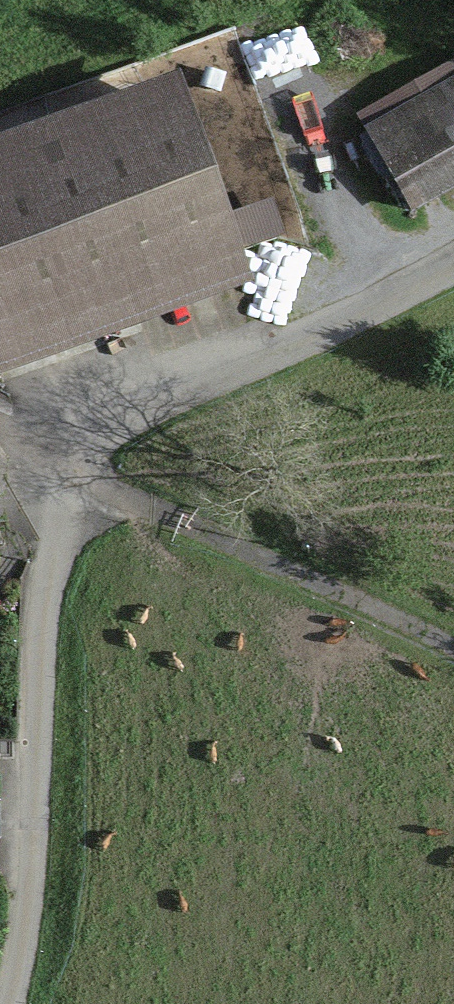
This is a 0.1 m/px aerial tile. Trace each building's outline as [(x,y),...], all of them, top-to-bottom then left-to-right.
[(453,190),(453,73),(356,128),(406,217),(453,190)] [(163,91),(0,153),(0,378),(238,288),(163,91)]
